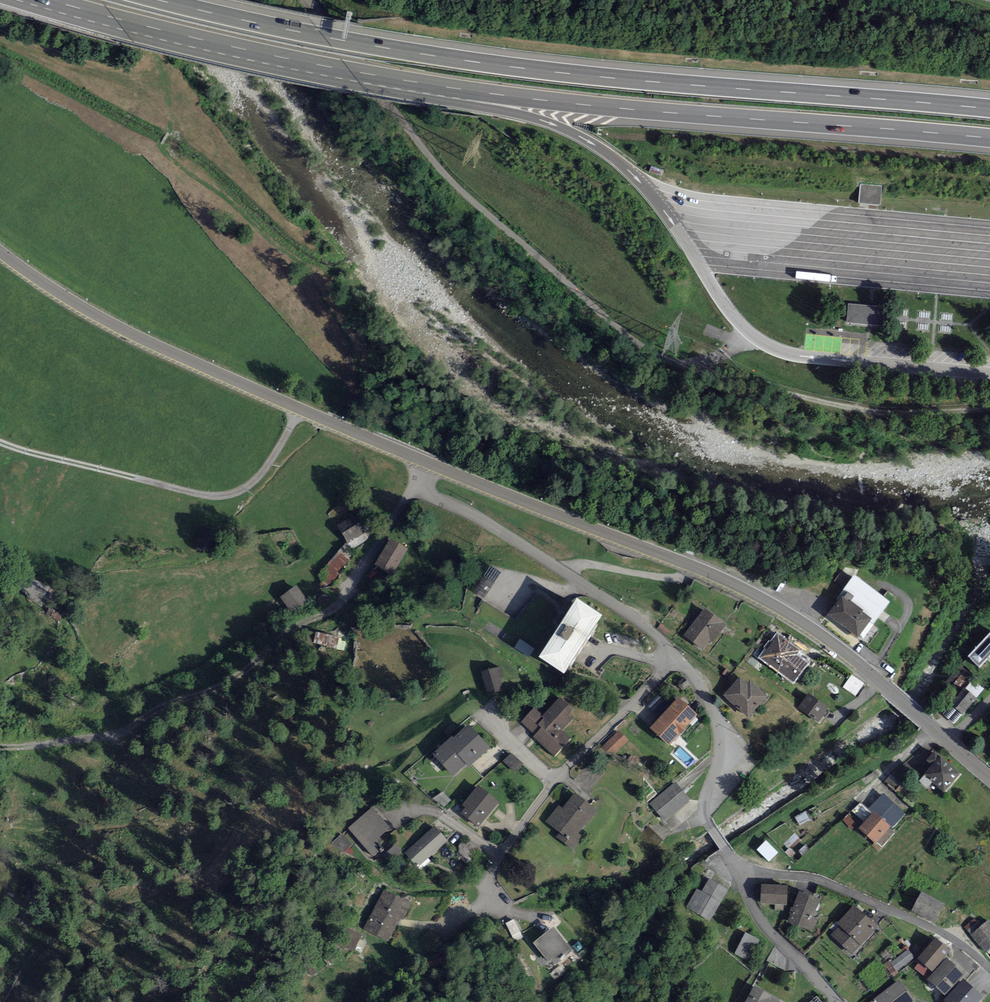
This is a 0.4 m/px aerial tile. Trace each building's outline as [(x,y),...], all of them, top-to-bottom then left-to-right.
[(882,186),(860,184),(858,204),(880,206),(882,186)] [(883,308),(849,305),(847,323),(881,327),(883,308)] [(355,517),(339,525),(347,541),(363,532),(355,517)] [(393,545),(376,572),(389,581),(407,554),(393,545)] [(346,547),(320,576),(330,586),(356,557),(346,547)] [(296,589),(283,599),(293,611),(306,602),(296,589)] [(843,599),(829,616),(858,637),(871,620),(843,599)] [(577,605),(538,663),(564,680),(602,622),(577,605)] [(704,611),(687,634),(704,647),(710,639),(712,641),(723,626),(704,611)] [(319,635),(318,646),(347,648),(348,638),(319,635)] [(970,657),(978,665),(989,654),(989,636),(970,657)] [(779,638),(764,657),(782,671),(797,652),(779,638)] [(535,650),(520,640),(514,649),(529,659),(535,650)] [(501,667),(481,673),(487,695),(502,690),(499,680),(505,679),(501,667)] [(970,675),(960,667),(947,683),(957,691),(970,675)] [(854,676),(846,688),(858,696),(866,684),(854,676)] [(740,681),(727,695),(748,715),(764,698),(751,685),(748,688),(740,681)] [(975,699),(964,690),(952,705),(963,713),(975,699)] [(809,696),(800,707),(818,720),(826,709),(809,696)] [(534,708),(519,724),(555,757),(570,740),(561,732),(572,720),(569,717),(574,711),(560,697),(543,716),(534,708)] [(679,701),(653,729),(668,743),(694,716),(679,701)] [(452,739),(432,757),(453,779),(466,766),(469,769),(490,750),(468,727),(454,741),(452,739)] [(623,736),(606,753),(615,762),(632,746),(623,736)] [(958,776),(934,755),(928,763),(933,767),(925,776),(944,792),(958,776)] [(675,784),(651,803),(664,819),(688,799),(675,784)] [(466,809),(461,815),(479,829),(499,804),(478,787),(462,806),(466,809)] [(558,806),(545,823),(560,834),(557,839),(573,851),(583,838),(579,835),(584,827),(587,829),(599,812),(575,794),(563,810),(558,806)] [(376,813),(350,836),(374,862),(390,848),(384,841),(393,833),(376,813)] [(875,816),(861,831),(875,844),(889,829),(875,816)] [(884,837),(889,842),(898,833),(893,828),(884,837)] [(437,832),(410,857),(421,869),(448,845),(437,832)] [(343,834),(337,842),(346,850),(353,842),(343,834)] [(778,853),(766,842),(758,851),(770,862),(778,853)] [(461,846),(463,857),(480,854),(479,843),(461,846)] [(710,923),(729,891),(709,880),(702,893),(697,890),(686,909),(710,923)] [(788,888),(763,886),(762,905),(787,906),(788,888)] [(821,902),(800,894),(789,923),(814,932),(818,921),(814,920),(821,902)] [(943,906),(922,895),(914,910),(935,921),(943,906)] [(389,896),(370,930),(390,941),(409,907),(389,896)] [(839,927),(827,938),(849,958),(878,929),(855,907),(837,925),(839,927)] [(972,935),(985,950),(989,946),(989,925),(987,922),(972,935)] [(357,951),(364,935),(350,928),(342,944),(357,951)] [(553,928),(533,944),(549,965),(553,962),(556,966),(573,953),(553,928)] [(757,940),(746,935),(737,954),(748,959),(757,940)] [(936,941),(917,961),(932,974),(950,954),(936,941)] [(890,964),(896,972),(915,958),(909,950),(890,964)] [(947,961),(928,981),(944,997),(963,977),(947,961)] [(872,1001),(914,1001),(899,982),(872,1001)] [(945,1001),(980,1001),(982,999),(963,982),(945,1001)] [(748,1001),(778,1001),(755,989),(748,1001)]
